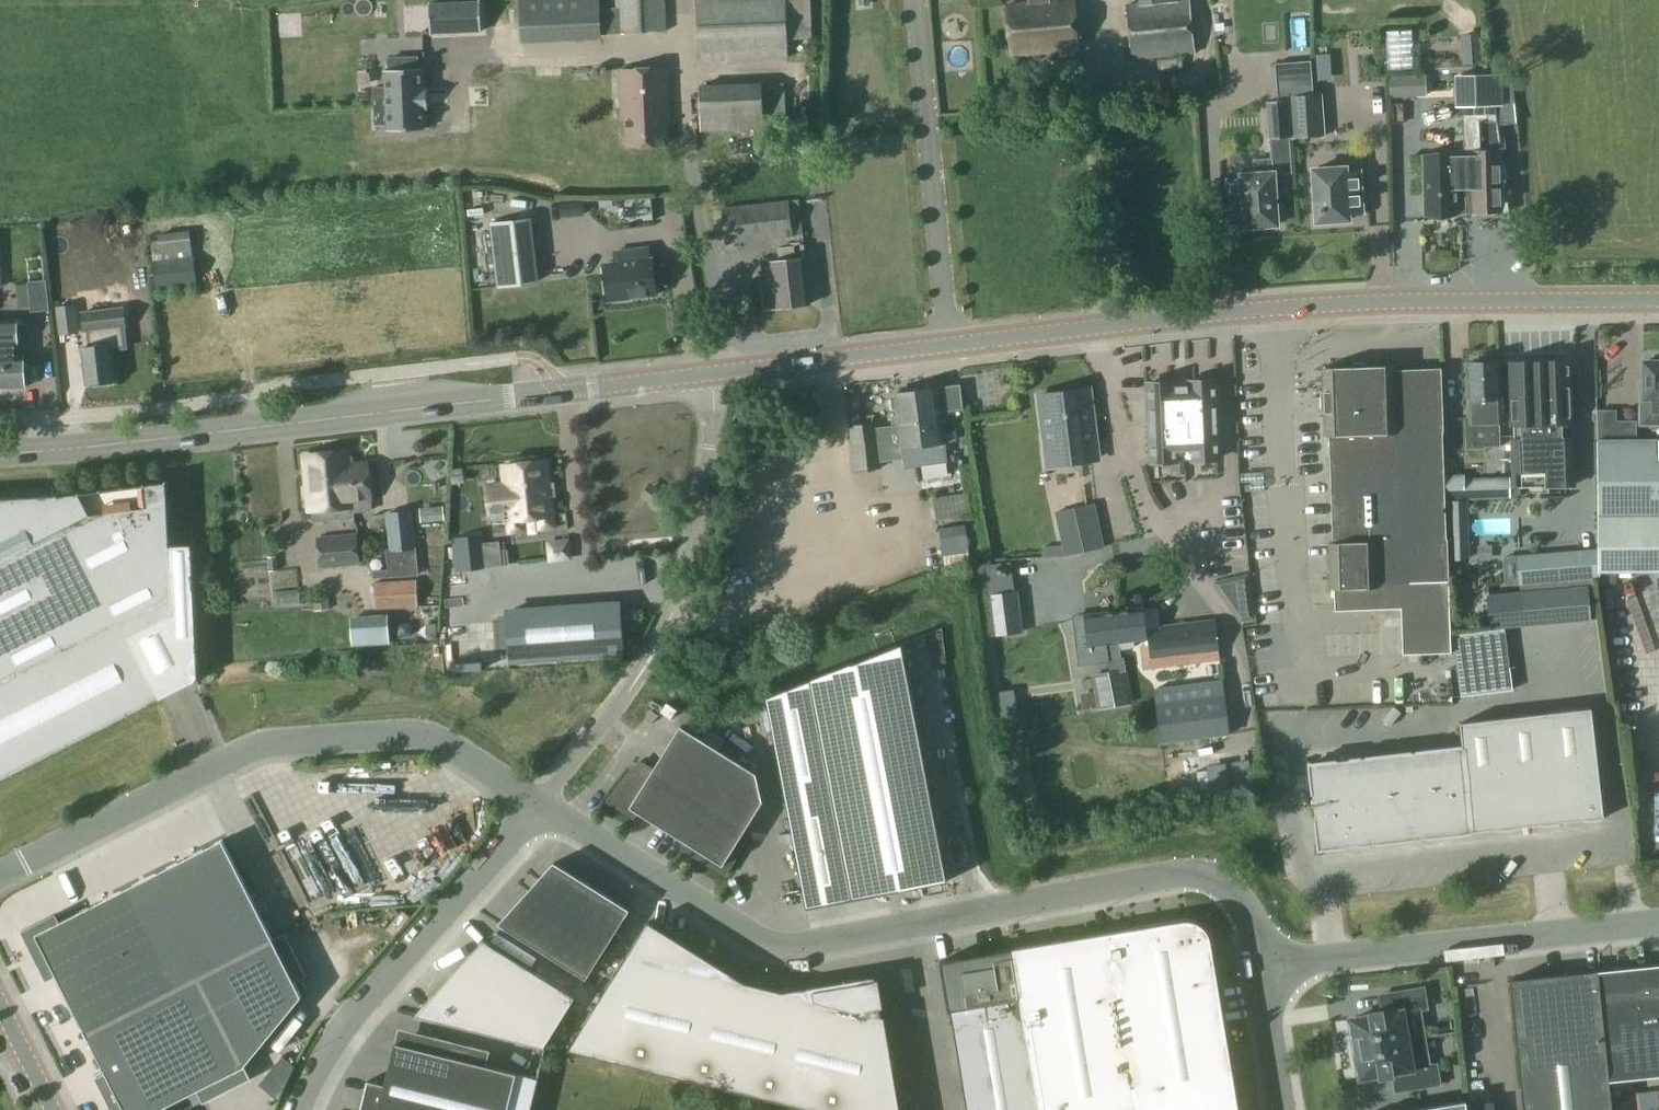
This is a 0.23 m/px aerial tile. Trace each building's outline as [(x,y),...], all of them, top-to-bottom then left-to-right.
[(520,43),(601,39),(599,0),(518,0),(520,43)] [(666,31),(664,0),(615,0),(617,33),(666,31)] [(697,62),(787,59),(787,53),(812,53),(810,0),(695,0),(697,62)] [(1028,4),(1005,6),(1010,56),(1078,50),(1073,0),(1064,0),(1047,2),(1047,0),(1028,0),(1028,4)] [(1139,5),(1126,5),(1131,60),(1195,54),(1189,0),(1139,0),(1139,5)] [(430,33),(481,31),(480,4),(480,2),(429,4),(429,8),(430,33)] [(1463,65),(1483,63),(1481,33),(1461,34),(1463,65)] [(422,89),(421,68),(417,68),(417,57),(388,59),(389,70),(384,70),(385,88),(374,88),(376,124),(387,123),(387,131),(424,129),(423,109),(427,108),(426,89),(422,89)] [(667,143),(666,116),(669,114),(667,69),(619,71),(621,116),(624,117),(625,145),(667,143)] [(1504,106),(1503,73),(1454,75),(1455,107),(1463,107),(1463,104),(1495,103),(1496,106),(1504,106)] [(700,132),(763,130),(763,128),(785,127),(784,83),(761,83),(699,85),(700,132)] [(1291,97),(1294,137),(1323,135),(1320,95),(1291,97)] [(1288,100),(1266,102),(1269,139),(1291,137),(1288,100)] [(1464,155),(1424,156),(1425,213),(1456,213),(1456,188),(1465,188),(1465,210),(1508,209),(1496,106),(1495,103),(1463,104),(1463,107),(1464,155)] [(819,155),(817,146),(805,147),(806,157),(819,155)] [(1228,179),(1231,221),(1244,220),(1245,227),(1278,225),(1274,172),(1273,172),(1272,159),(1255,160),(1256,173),(1241,174),(1242,179),(1228,179)] [(1313,169),(1317,222),(1350,220),(1349,213),(1362,212),(1360,171),(1346,171),(1346,167),(1313,169)] [(804,235),(800,200),(789,201),(789,199),(720,206),(724,244),(793,236),(793,235),(804,235)] [(534,281),(527,218),(490,222),(497,286),(534,281)] [(197,283),(194,255),(192,256),(190,229),(158,232),(159,240),(150,241),(152,260),(151,260),(155,288),(197,283)] [(780,261),(769,262),(770,272),(760,273),(764,307),(810,303),(806,258),(804,258),(804,244),(778,247),(780,261)] [(654,284),(659,284),(661,280),(660,270),(657,267),(653,268),(651,258),(649,258),(647,247),(614,251),(615,262),(603,264),(608,299),(656,294),(654,284)] [(142,254),(126,254),(126,276),(143,275),(142,254)] [(49,310),(45,280),(26,282),(29,312),(49,310)] [(58,308),(60,334),(79,333),(77,307),(58,308)] [(88,336),(91,336),(91,344),(82,345),(86,383),(115,380),(111,349),(126,347),(124,326),(125,325),(123,308),(82,312),(84,330),(87,330),(88,336)] [(25,388),(24,355),(8,356),(8,347),(17,347),(16,320),(0,320),(0,389),(25,388)] [(1658,423),(1658,357),(1657,356),(1653,356),(1650,358),(1648,361),(1644,361),(1644,396),(1641,396),(1641,423),(1658,423)] [(1570,421),(1568,358),(1511,360),(1515,487),(1572,485),(1571,437),(1572,437),(1572,420),(1570,421)] [(1473,399),(1474,418),(1457,418),(1458,448),(1475,447),(1475,458),(1488,457),(1488,447),(1500,447),(1499,417),(1496,417),(1495,398),(1501,398),(1501,378),(1498,378),(1498,361),(1469,362),(1470,379),(1467,379),(1468,399),(1473,399)] [(1453,635),(1442,367),(1395,368),(1395,364),(1323,367),(1325,419),(1326,435),(1328,435),(1331,541),(1329,542),(1330,587),(1338,587),(1337,605),(1398,600),(1401,658),(1427,656),(1454,654),(1453,643),(1453,635)] [(1181,385),(1184,454),(1193,454),(1193,459),(1218,458),(1217,436),(1220,436),(1218,401),(1215,401),(1214,379),(1190,380),(1190,385),(1181,385)] [(1184,454),(1181,385),(1173,386),(1172,381),(1148,382),(1149,404),(1146,404),(1147,439),(1151,439),(1152,461),(1176,460),(1176,455),(1184,454)] [(895,392),(898,414),(889,415),(890,428),(899,427),(902,448),(901,448),(904,468),(946,463),(940,412),(962,409),(960,384),(937,387),(937,386),(895,392)] [(1096,458),(1088,388),(1040,394),(1048,464),(1096,458)] [(854,471),(882,468),(876,422),(848,426),(854,471)] [(1598,548),(1598,571),(1658,570),(1658,439),(1597,440),(1598,520),(1598,548)] [(332,477),(335,508),(357,505),(357,510),(371,509),(366,463),(350,465),(348,451),(334,452),(336,476),(332,477)] [(310,510),(335,508),(332,477),(336,476),(334,452),(304,456),(310,510)] [(538,517),(552,516),(546,460),(502,465),(508,521),(538,517)] [(1449,475),(1449,497),(1509,497),(1509,479),(1463,479),(1463,475),(1449,475)] [(160,699),(121,622),(172,596),(167,481),(165,481),(165,482),(145,485),(145,484),(143,484),(143,485),(123,487),(123,486),(121,487),(101,490),(101,489),(100,489),(100,490),(80,493),(80,492),(78,492),(78,493),(58,496),(58,495),(56,495),(56,496),(0,500),(0,628),(21,671),(0,682),(0,780),(160,699)] [(936,519),(970,514),(971,515),(983,514),(979,491),(932,498),(936,519)] [(386,512),(390,552),(416,549),(411,509),(386,512)] [(233,600),(258,601),(261,528),(236,527),(233,600)] [(358,534),(319,538),(322,567),(361,563),(358,534)] [(481,535),(450,538),(454,573),(484,569),(481,535)] [(1598,571),(1598,548),(1516,557),(1519,585),(1598,577),(1598,571)] [(1017,592),(1015,592),(1011,563),(985,566),(993,635),(1022,632),(1017,592)] [(1519,585),(1493,588),(1496,614),(1601,601),(1598,577),(1519,585)] [(374,582),(375,609),(417,607),(415,580),(374,582)] [(1226,619),(1250,619),(1249,596),(1226,597),(1226,619)] [(622,652),(618,604),(507,612),(511,660),(622,652)] [(1142,608),(1120,611),(1122,629),(1117,630),(1118,642),(1119,642),(1120,649),(1134,647),(1133,640),(1143,639),(1146,657),(1150,656),(1152,669),(1220,660),(1215,618),(1158,626),(1156,609),(1142,611),(1142,608)] [(1119,648),(1118,642),(1117,630),(1122,629),(1120,611),(1086,616),(1090,646),(1101,645),(1102,656),(1115,671),(1092,675),(1096,699),(1079,702),(1080,710),(1132,702),(1123,657),(1121,658),(1120,649),(1119,648)] [(351,619),(353,645),(388,643),(387,617),(351,619)] [(1457,672),(1507,666),(1503,629),(1453,635),(1453,643),(1457,672)] [(902,643),(766,696),(807,908),(948,881),(902,643)] [(443,645),(444,667),(478,667),(477,644),(443,645)] [(1510,690),(1507,666),(1457,672),(1460,696),(1510,690)] [(1161,743),(1230,734),(1223,680),(1154,688),(1161,743)] [(1019,724),(1014,689),(991,692),(996,727),(1019,724)] [(1319,849),(1604,817),(1592,708),(1460,723),(1463,746),(1310,763),(1319,849)] [(640,761),(607,801),(633,818),(637,812),(685,842),(682,848),(725,875),(744,844),(738,841),(762,801),(756,773),(680,726),(653,770),(640,761)] [(24,931),(47,978),(55,974),(81,1024),(268,929),(222,839),(58,922),(55,916),(24,931)] [(629,909),(554,862),(498,924),(587,979),(629,909)] [(1211,941),(1207,931),(1201,925),(1193,921),(1189,920),(1184,920),(1182,920),(1012,949),(942,962),(951,1010),(967,1109),(1239,1109),(1211,941)] [(648,921),(568,1049),(815,1109),(900,1109),(885,1016),(881,1016),(880,1007),(883,1006),(878,979),(875,980),(874,976),(847,981),(848,984),(814,990),(814,986),(783,991),(666,963),(673,937),(648,921)] [(106,1074),(98,1078),(114,1109),(159,1109),(244,1067),(302,996),(268,929),(81,1024),(106,1074)] [(483,940),(423,1007),(421,1017),(544,1047),(575,997),(483,940)] [(1609,1071),(1658,1066),(1658,969),(1599,975),(1609,1071)] [(1510,979),(1524,1109),(1613,1109),(1609,1071),(1599,975),(1598,970),(1510,979)] [(1424,987),(1387,993),(1391,1013),(1383,1014),(1382,1010),(1370,1012),(1370,1016),(1351,1019),(1353,1032),(1349,1033),(1351,1046),(1355,1045),(1356,1049),(1408,1040),(1403,1012),(1427,1008),(1424,987)] [(1408,1040),(1356,1049),(1356,1052),(1353,1053),(1355,1065),(1358,1065),(1360,1078),(1380,1074),(1381,1078),(1393,1076),(1393,1072),(1401,1071),(1404,1090),(1440,1084),(1437,1063),(1412,1068),(1408,1040)] [(383,1088),(368,1084),(369,1081),(367,1081),(360,1109),(507,1109),(517,1073),(395,1043),(383,1088)] [(1407,1109),(1467,1109),(1466,1100),(1407,1109)]
